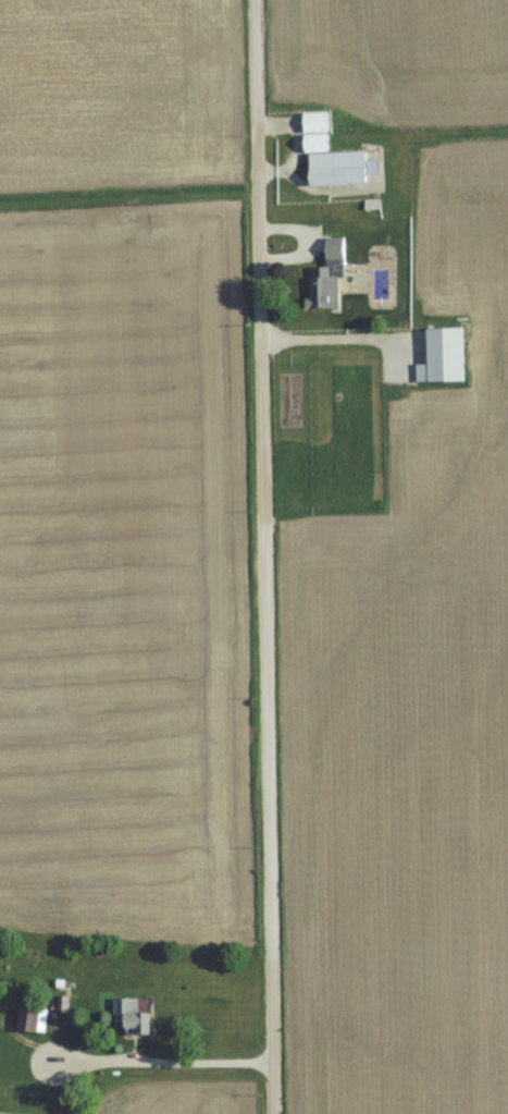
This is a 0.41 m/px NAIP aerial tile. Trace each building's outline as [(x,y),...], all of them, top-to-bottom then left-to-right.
[(297,154),(301,153),(302,185),(362,184),(362,152),(326,152),(326,112),(297,112),(297,154)] [(343,260),(343,238),(318,238),(318,260),(343,260)] [(325,307),(325,266),(303,266),(303,307),(325,307)] [(162,1010),(146,1010),(146,997),(120,997),(120,1020),(137,1020),(137,1032),(162,1032),(162,1010)] [(50,1031),(51,1006),(27,1005),(26,1030),(50,1031)]
